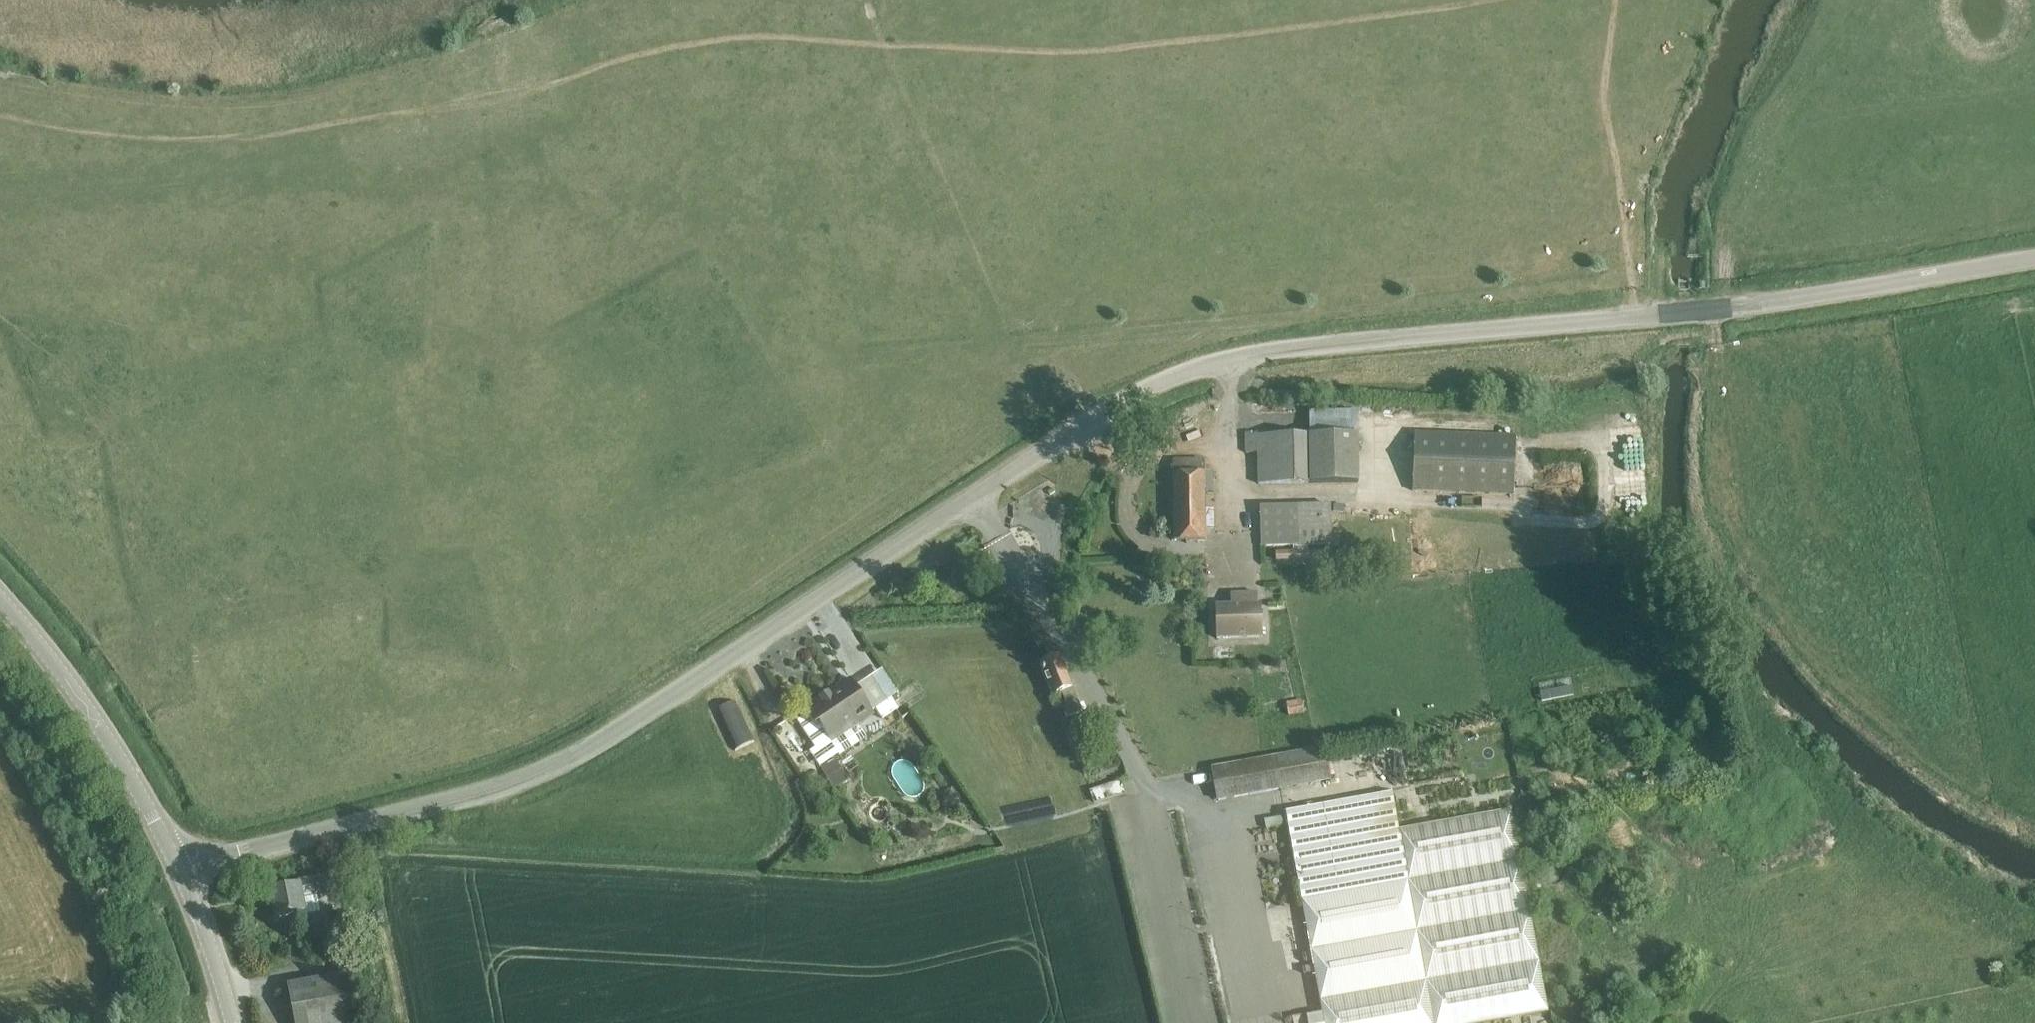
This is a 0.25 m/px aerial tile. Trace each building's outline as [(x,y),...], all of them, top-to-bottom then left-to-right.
[(1256,435),(1245,435),(1246,454),(1257,454),(1257,484),(1302,484),(1357,482),(1356,433),(1308,434),(1301,434),(1256,435)] [(1413,434),(1411,491),(1513,495),(1515,437),(1413,434)] [(1204,541),(1204,528),(1203,495),(1212,495),(1212,475),(1203,475),(1203,462),(1172,462),(1174,542),(1204,541)] [(1259,486),(1259,504),(1331,504),(1331,486),(1259,486)] [(1261,548),(1330,546),(1329,507),(1260,509),(1261,548)] [(1261,637),(1260,605),(1256,605),(1256,594),(1240,595),(1240,606),(1214,607),(1215,639),(1261,637)] [(1080,712),(1085,710),(1082,704),(1078,706),(1058,658),(1039,666),(1053,698),(1061,694),(1066,704),(1060,707),(1066,721),(1081,714),(1080,712)] [(828,740),(871,711),(850,679),(803,710),(806,714),(796,721),(814,748),(827,739),(828,740)] [(1301,700),(1285,703),(1288,716),(1303,713),(1301,700)] [(734,751),(753,743),(734,702),(715,711),(734,751)] [(1089,732),(1096,729),(1091,717),(1084,720),(1089,732)] [(834,758),(821,767),(834,788),(847,780),(834,758)] [(1281,789),(1275,758),(1210,770),(1216,801),(1281,789)] [(1284,812),(1287,825),(1321,1013),(1305,1016),(1307,1022),(1433,1022),(1400,843),(1398,831),(1393,805),(1391,792),(1284,812)] [(1398,831),(1400,843),(1433,1022),(1489,1022),(1547,1012),(1513,823),(1510,811),(1398,831)] [(317,895),(338,892),(334,875),(298,882),(298,886),(270,891),(275,918),(305,912),(305,916),(320,913),(317,895)] [(346,986),(290,996),(295,1022),(353,1022),(346,986)]
